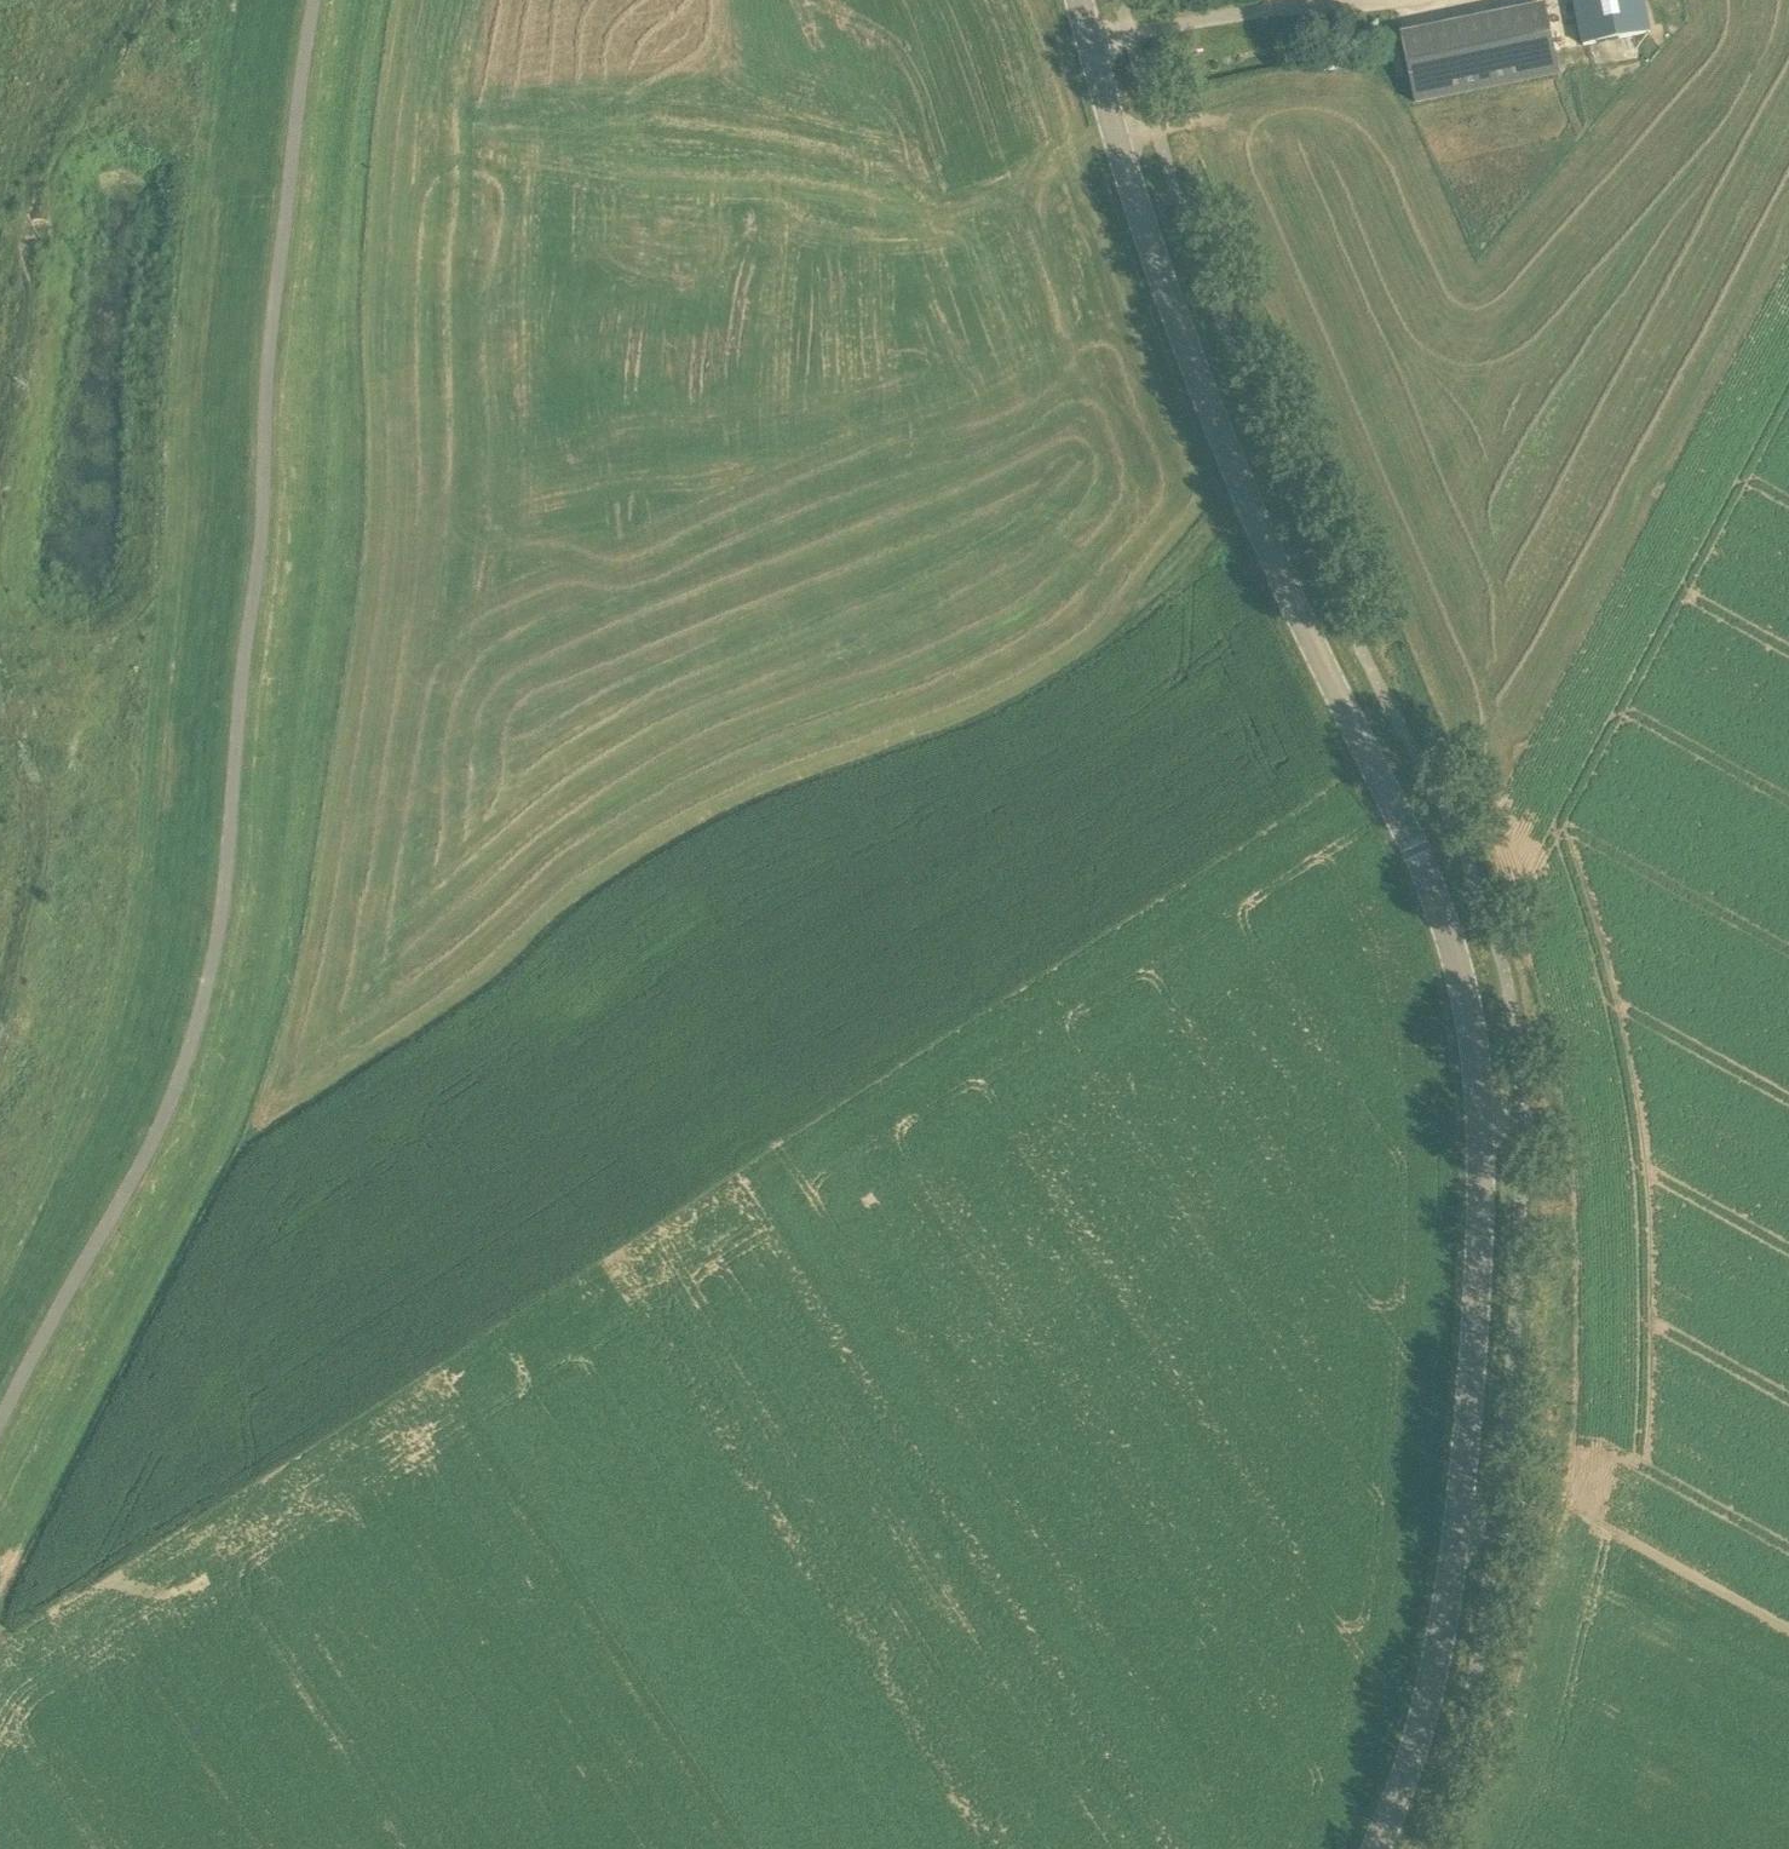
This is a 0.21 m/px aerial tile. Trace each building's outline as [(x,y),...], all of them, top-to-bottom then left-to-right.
[(1645,0),(1573,0),(1583,49),(1653,35),(1645,0)] [(1546,5),(1401,35),(1415,103),(1560,73),(1546,5)]
